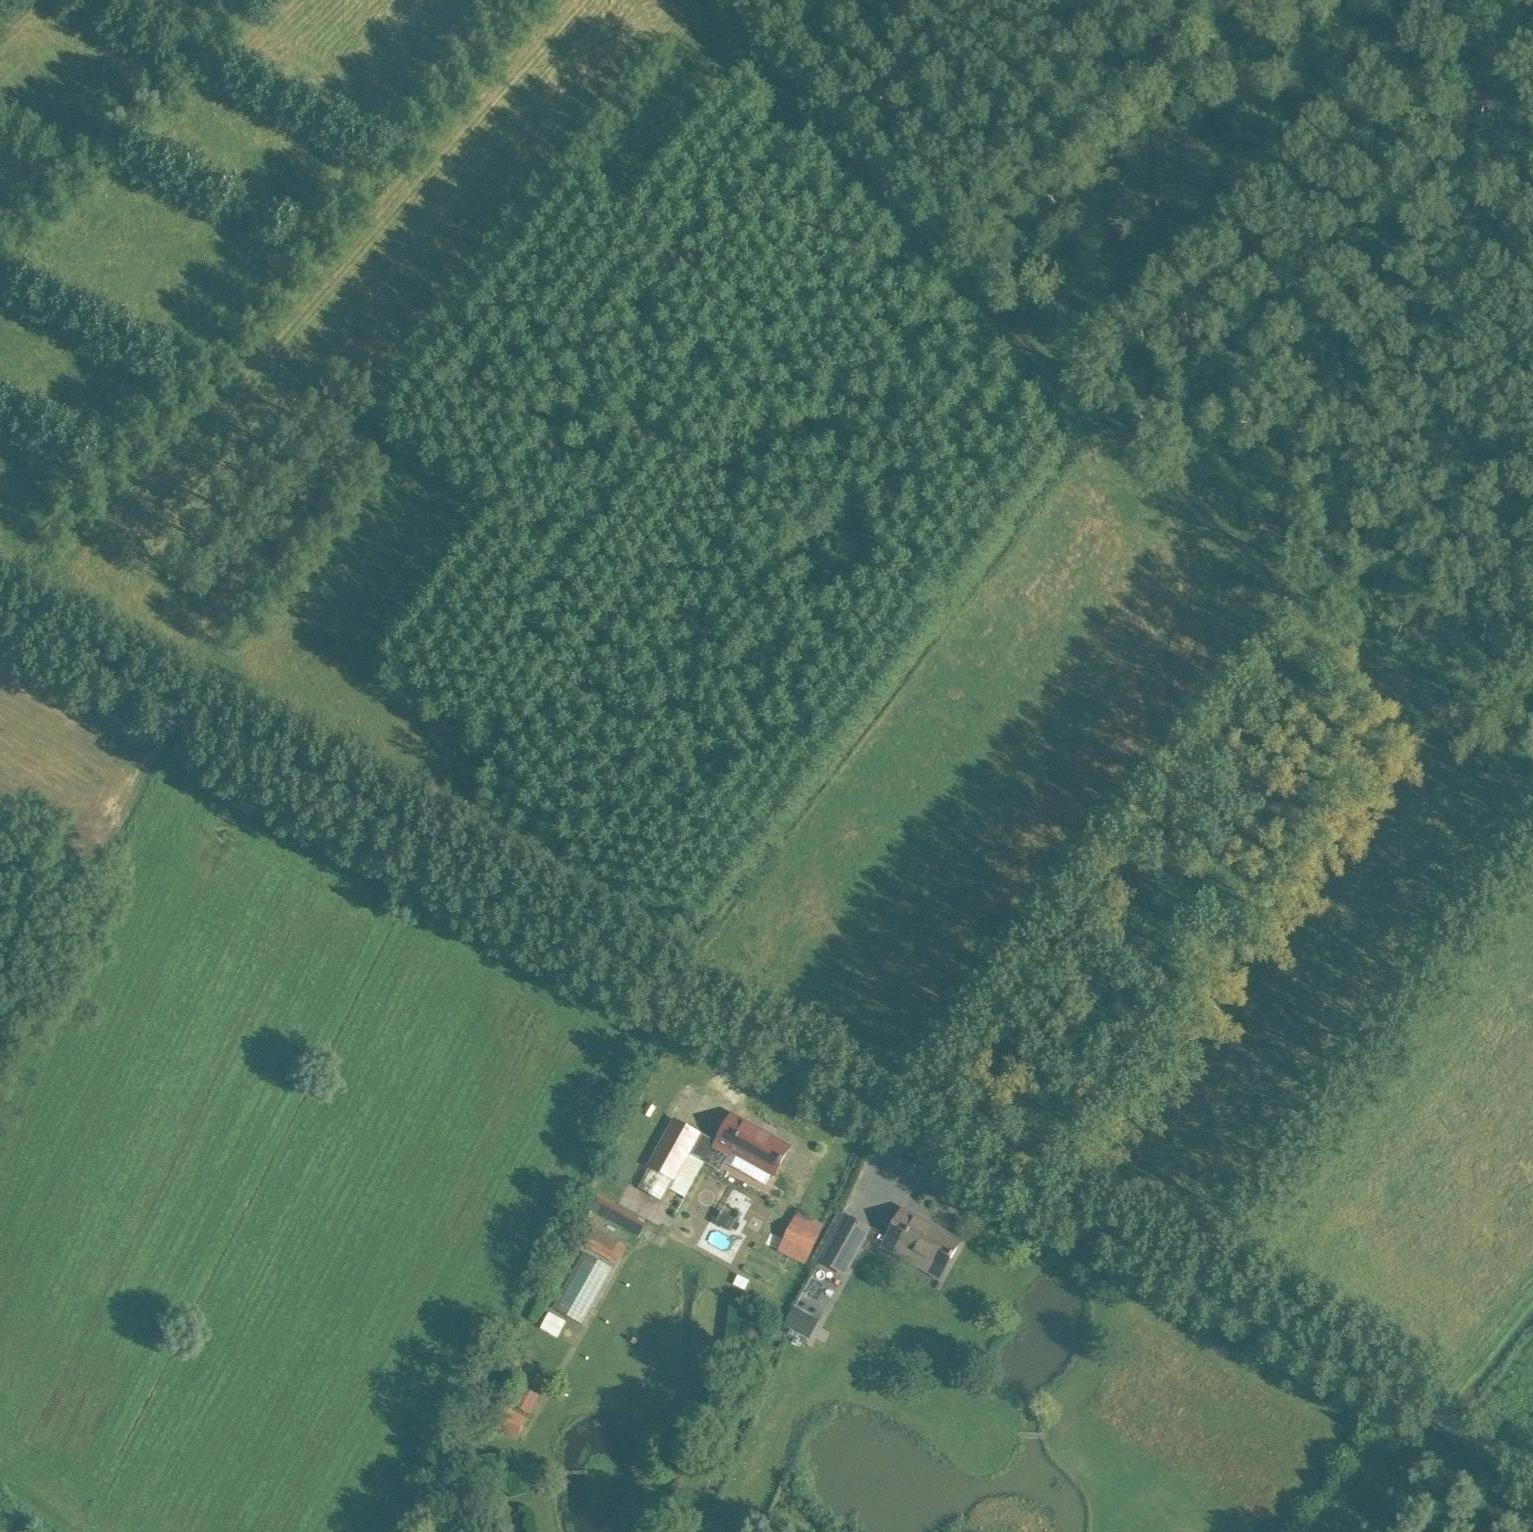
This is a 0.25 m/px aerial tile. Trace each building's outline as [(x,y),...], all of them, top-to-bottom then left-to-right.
[(734,1114),(716,1147),(730,1155),(732,1151),(775,1175),(791,1146),(734,1114)] [(650,1167),(673,1180),(674,1180),(700,1134),(678,1122),(675,1120),(649,1166),(650,1167)] [(722,1206),(715,1221),(729,1227),(736,1212),(722,1206)] [(904,1209),(886,1242),(900,1250),(902,1246),(945,1270),(961,1241),(904,1209)] [(784,1238),(778,1250),(804,1263),(810,1250),(823,1225),(797,1212),(784,1238)] [(821,1260),(845,1274),(870,1229),(846,1215),(821,1260)] [(595,1227),(589,1238),(620,1255),(626,1245),(595,1227)] [(584,1253),(554,1310),(580,1323),(582,1324),(612,1267),(610,1266),(584,1253)] [(739,1275),(734,1285),(745,1290),(750,1281),(739,1275)] [(795,1306),(785,1325),(810,1339),(820,1320),(795,1306)] [(550,1313),(542,1329),(555,1336),(563,1320),(550,1313)] [(517,1407),(530,1414),(538,1398),(525,1391),(517,1407)] [(491,1425),(517,1438),(527,1418),(502,1405),(491,1425)]
